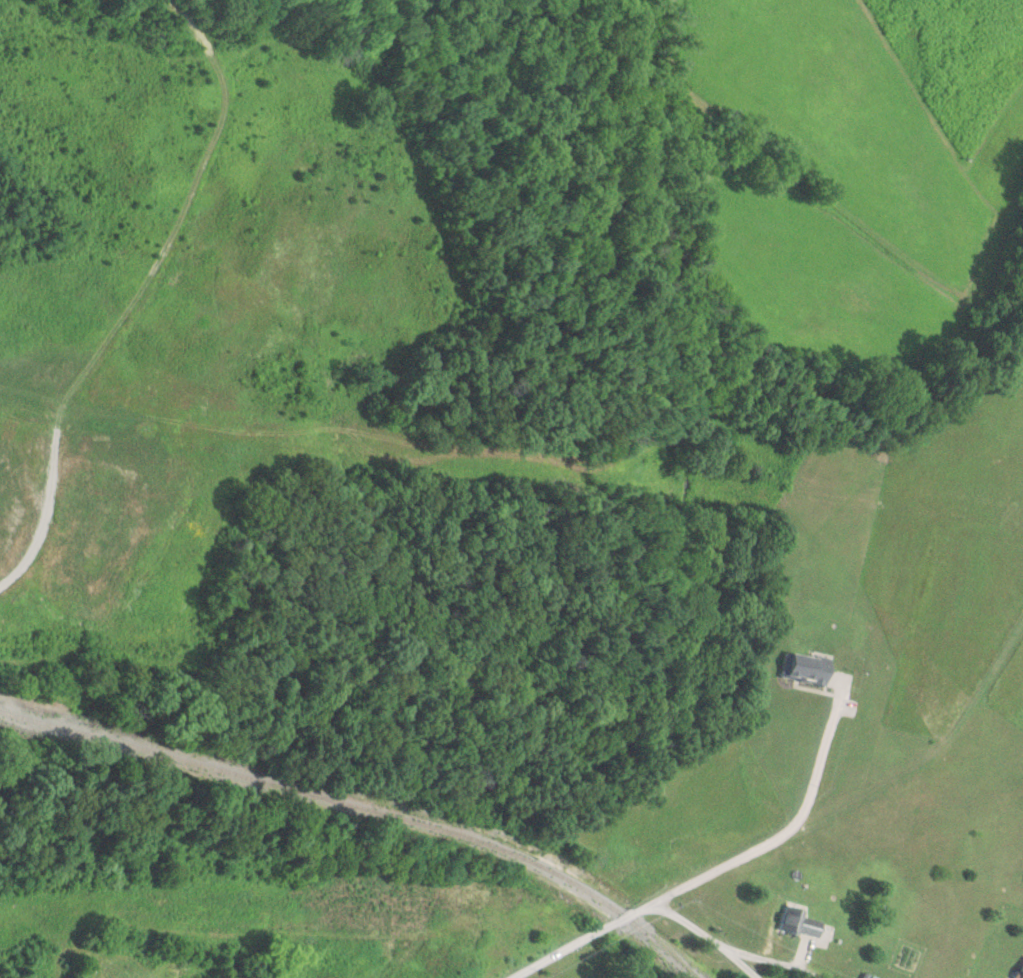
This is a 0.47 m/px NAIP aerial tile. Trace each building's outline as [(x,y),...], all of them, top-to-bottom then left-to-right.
[(786,908),(780,927),(830,942),(836,923),(786,908)]
